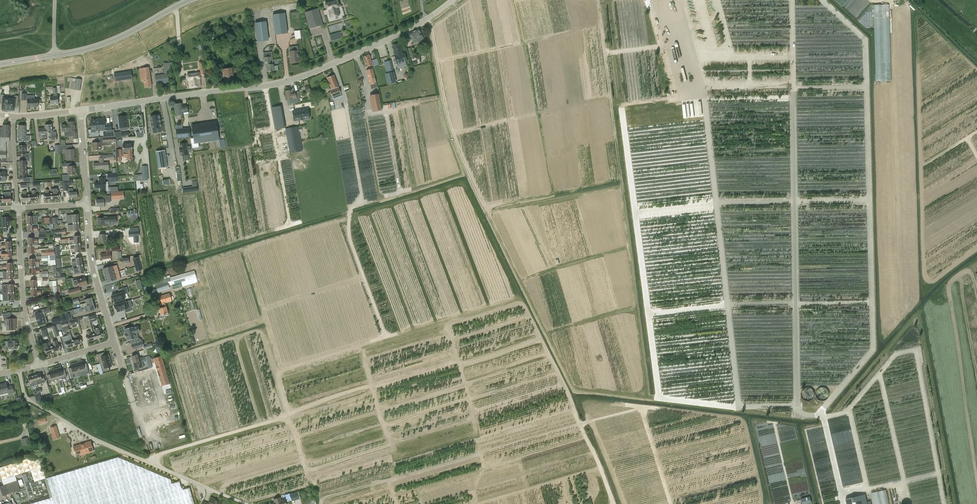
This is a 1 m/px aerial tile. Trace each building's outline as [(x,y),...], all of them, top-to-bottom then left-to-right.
[(326,9),(323,10),(324,15),(327,14),(327,13),(329,12),(330,18),(339,16),(337,8),(339,7),(337,1),(325,4),(326,9)] [(890,4),(874,4),(877,81),(891,80),(891,75),(892,75),(890,43),(892,43),(890,4)] [(318,8),(305,12),(309,28),(322,24),(318,8)] [(285,13),(273,15),(275,35),(287,33),(285,13)] [(257,42),(268,40),(266,22),(255,23),(257,42)] [(419,41),(423,39),(418,29),(409,33),(411,37),(412,40),(417,37),(419,41)] [(404,54),(402,54),(399,44),(392,46),(395,56),(394,56),(398,68),(406,66),(405,62),(406,61),(404,54)] [(298,46),(289,47),(289,51),(290,51),(291,63),(299,62),(298,57),(299,57),(298,46)] [(273,64),(271,52),(263,53),(264,57),(265,66),(266,66),(267,72),(274,71),(273,64)] [(369,55),(363,57),(366,67),(372,65),(373,66),(376,65),(374,60),(371,61),(369,55)] [(396,82),(391,60),(384,62),(387,73),(385,74),(388,84),(396,82)] [(139,69),(141,80),(144,80),(145,87),(152,86),(149,67),(139,69)] [(222,69),(224,83),(235,82),(233,68),(222,69)] [(366,70),(370,85),(371,89),(377,87),(376,83),(372,68),(366,70)] [(132,79),(131,71),(114,74),(115,81),(132,79)] [(155,75),(156,84),(169,82),(168,73),(155,75)] [(199,73),(187,74),(188,88),(201,86),(199,73)] [(334,75),(327,78),(331,89),(331,90),(338,88),(338,86),(334,75)] [(698,75),(689,77),(692,91),(702,88),(698,75)] [(73,78),(72,81),(71,89),(80,90),(82,80),(73,78)] [(53,86),(48,87),(49,89),(53,89),(53,96),(50,97),(51,104),(58,104),(58,96),(57,96),(57,92),(57,86),(53,86)] [(331,90),(330,91),(333,99),(339,97),(338,95),(341,94),(338,88),(331,90)] [(291,90),(285,91),(286,100),(288,100),(288,101),(293,101),(293,103),(299,102),(298,97),(299,97),(298,91),(291,93),(291,90)] [(0,98),(0,101),(3,101),(2,104),(2,109),(5,109),(5,110),(8,110),(9,97),(3,97),(3,95),(0,95),(0,98)] [(26,95),(26,100),(27,100),(27,107),(38,107),(38,103),(41,103),(41,100),(38,100),(34,100),(34,95),(26,95)] [(381,110),(378,95),(371,96),(374,111),(381,110)] [(9,97),(8,110),(11,111),(11,110),(14,110),(14,108),(15,102),(17,102),(18,96),(15,96),(15,98),(9,97)] [(182,103),(173,105),(175,116),(188,114),(187,105),(182,106),(182,103)] [(309,118),(308,108),(293,111),(294,121),(309,118)] [(120,128),(120,130),(128,129),(128,127),(126,115),(118,116),(120,128)] [(150,116),(151,122),(150,122),(151,126),(152,126),(152,129),(156,129),(157,133),(162,132),(161,128),(159,115),(150,116)] [(98,121),(91,122),(91,130),(96,130),(103,130),(103,137),(106,137),(115,136),(114,132),(114,130),(111,130),(111,129),(111,125),(111,124),(107,124),(106,121),(104,122),(104,119),(98,119),(98,121)] [(190,137),(192,148),(199,147),(198,143),(219,140),(216,121),(192,125),(193,137),(190,137)] [(67,125),(61,125),(62,132),(64,132),(64,136),(73,135),(73,136),(73,139),(77,138),(77,132),(75,133),(75,131),(74,122),(67,123),(67,125)] [(45,125),(45,128),(46,133),(50,133),(50,136),(49,136),(50,141),(57,140),(56,131),(52,132),(51,124),(45,125)] [(6,163),(6,158),(6,142),(9,142),(9,125),(3,125),(3,129),(0,129),(0,163),(6,163)] [(18,142),(29,142),(29,136),(26,136),(26,126),(18,126),(18,142)] [(139,131),(135,131),(136,136),(144,135),(143,126),(139,127),(139,131)] [(290,153),(302,151),(298,126),(289,128),(286,129),(290,153)] [(46,133),(45,128),(38,129),(39,138),(42,138),(42,135),(46,135),(46,133)] [(189,128),(176,129),(177,139),(190,137),(189,128)] [(100,143),(92,143),(93,151),(100,150),(100,146),(106,146),(106,142),(110,142),(113,142),(114,142),(115,142),(115,136),(106,137),(103,137),(102,137),(103,142),(100,143)] [(132,143),(123,144),(123,152),(124,156),(127,156),(127,160),(133,159),(132,143)] [(181,147),(179,147),(180,151),(181,151),(182,155),(183,160),(188,160),(188,153),(187,151),(191,151),(190,146),(187,146),(186,144),(180,144),(181,147)] [(23,157),(29,157),(29,154),(25,154),(25,145),(18,145),(19,154),(23,154),(23,157)] [(74,154),(74,150),(66,151),(66,160),(74,160),(74,154)] [(156,152),(158,168),(167,167),(165,150),(156,152)] [(19,161),(19,169),(26,169),(26,161),(29,161),(29,157),(23,157),(23,161),(19,161)] [(94,169),(103,168),(104,170),(109,170),(108,162),(103,162),(103,159),(99,159),(99,163),(94,163),(94,169)] [(73,166),(67,167),(68,175),(69,175),(75,175),(75,166),(73,166)] [(136,181),(140,181),(148,180),(147,166),(141,166),(142,174),(135,175),(135,181),(136,181)] [(26,169),(19,169),(20,178),(24,178),(24,181),(30,181),(30,177),(26,178),(26,169)] [(116,173),(107,173),(108,178),(114,178),(114,181),(116,181),(117,181),(116,173)] [(99,178),(99,182),(95,183),(95,184),(94,184),(94,187),(95,187),(95,188),(100,188),(100,192),(109,192),(108,182),(105,182),(105,178),(99,178)] [(52,199),(52,193),(49,194),(49,189),(45,189),(45,194),(43,194),(44,199),(52,199)] [(54,193),(52,193),(52,199),(60,198),(60,193),(58,193),(58,189),(54,189),(54,193)] [(32,195),(29,195),(30,200),(38,200),(37,194),(35,195),(35,190),(32,190),(32,195)] [(69,193),(69,198),(74,197),(74,199),(78,198),(78,194),(77,194),(76,192),(70,193),(70,190),(67,190),(68,193),(69,193)] [(30,200),(29,195),(26,195),(26,191),(23,191),(23,195),(21,195),(21,201),(30,200)] [(5,192),(2,192),(3,196),(3,202),(11,201),(11,196),(11,192),(8,192),(5,192)] [(103,199),(96,200),(97,206),(100,206),(100,207),(104,206),(104,202),(110,202),(110,196),(104,196),(104,199),(103,199)] [(137,210),(128,211),(128,216),(130,216),(130,218),(133,218),(133,221),(138,221),(137,210)] [(73,215),(67,215),(67,223),(73,223),(79,223),(78,215),(73,215)] [(27,224),(33,224),(33,221),(37,221),(37,217),(33,218),(33,216),(27,216),(27,224)] [(98,221),(97,222),(97,224),(98,225),(103,225),(103,226),(112,226),(113,224),(116,224),(116,222),(117,222),(117,216),(106,217),(103,218),(98,218),(98,221)] [(73,225),(68,225),(68,231),(74,231),(79,231),(79,223),(73,223),(73,225)] [(33,227),(33,224),(27,224),(28,232),(33,232),(33,230),(37,230),(37,227),(33,227)] [(138,228),(129,228),(130,231),(128,232),(129,237),(133,237),(134,243),(139,242),(138,237),(139,236),(138,228)] [(75,244),(80,244),(80,236),(74,236),(74,238),(70,238),(70,242),(74,241),(75,244)] [(28,237),(28,246),(34,245),(38,245),(38,239),(33,239),(33,237),(28,237)] [(2,250),(11,250),(11,241),(6,242),(6,243),(1,244),(2,247),(6,247),(6,250),(2,250)] [(81,252),(80,244),(75,244),(75,247),(70,247),(71,251),(75,250),(75,252),(81,252)] [(34,245),(28,246),(29,254),(34,253),(34,251),(38,251),(38,248),(34,248),(34,245)] [(110,252),(110,250),(112,250),(112,251),(120,251),(120,248),(120,247),(119,247),(109,248),(106,249),(106,253),(101,253),(101,259),(111,258),(110,252)] [(12,258),(11,250),(2,250),(2,257),(6,257),(6,258),(12,258)] [(77,266),(83,265),(81,257),(76,258),(76,260),(72,261),(72,264),(76,263),(77,266)] [(30,267),(35,267),(35,264),(39,264),(39,260),(35,260),(35,259),(29,259),(30,267)] [(7,271),(13,271),(12,263),(7,263),(7,265),(3,265),(3,269),(7,268),(7,271)] [(84,273),(83,265),(77,266),(73,267),(74,275),(84,273)] [(112,266),(103,269),(105,275),(118,271),(117,265),(112,266)] [(35,269),(35,267),(30,267),(30,275),(36,275),(35,273),(40,273),(39,270),(43,270),(43,266),(39,266),(39,269),(35,269)] [(155,282),(158,292),(170,289),(169,286),(172,285),(196,278),(194,270),(170,277),(169,275),(161,278),(162,280),(155,282)] [(13,279),(13,271),(7,271),(7,274),(3,274),(3,278),(8,277),(8,279),(13,279)] [(118,271),(105,275),(107,282),(120,278),(118,271)] [(79,284),(79,286),(87,284),(85,277),(73,281),(74,285),(79,284)] [(31,280),(31,288),(36,288),(36,285),(40,285),(40,281),(36,282),(36,280),(31,280)] [(9,292),(14,292),(13,284),(2,285),(2,293),(9,292)] [(111,296),(111,297),(112,299),(113,299),(114,302),(116,302),(116,304),(124,302),(125,302),(125,299),(124,296),(123,294),(126,294),(129,293),(127,287),(118,289),(119,292),(119,293),(118,294),(111,296)] [(36,288),(31,288),(31,297),(37,296),(37,294),(41,294),(41,290),(37,291),(36,288)] [(14,292),(9,292),(2,293),(3,301),(14,300),(14,292)] [(168,313),(165,303),(165,302),(172,300),(169,293),(159,296),(161,304),(162,303),(163,307),(159,308),(161,315),(164,314),(164,316),(168,314),(168,313)] [(80,308),(93,304),(91,298),(84,300),(84,303),(80,304),(81,307),(80,308)] [(114,306),(114,308),(115,308),(115,309),(116,308),(117,312),(124,310),(125,313),(132,311),(131,308),(133,307),(130,300),(126,301),(125,302),(124,302),(116,304),(115,305),(114,305),(114,306)] [(94,306),(93,304),(80,308),(81,310),(82,310),(84,309),(85,312),(95,310),(96,308),(95,306),(94,306)] [(49,307),(43,309),(44,311),(38,313),(38,312),(33,314),(34,317),(36,317),(38,325),(43,324),(44,324),(46,323),(44,317),(46,317),(45,314),(51,312),(49,307)] [(95,314),(88,316),(90,322),(97,320),(95,314)] [(15,323),(16,323),(15,318),(11,318),(11,315),(4,316),(4,320),(6,320),(7,330),(15,329),(15,323)] [(68,325),(67,321),(61,323),(56,325),(58,330),(63,328),(68,326),(68,325)] [(59,336),(56,325),(49,327),(50,329),(53,328),(55,337),(59,336)] [(124,329),(126,334),(125,334),(126,338),(127,338),(128,340),(132,339),(132,340),(131,341),(132,345),(131,345),(132,349),(144,346),(143,342),(137,343),(134,333),(140,332),(138,326),(133,328),(132,326),(128,328),(128,327),(124,328),(125,329),(124,329)] [(99,327),(93,328),(95,333),(94,334),(95,339),(103,337),(103,335),(104,335),(103,332),(102,333),(101,331),(99,327)] [(95,339),(94,334),(91,335),(90,330),(86,332),(88,336),(86,336),(87,341),(95,339)] [(63,337),(66,348),(74,345),(73,341),(72,341),(71,335),(63,337)] [(75,340),(73,341),(74,345),(82,343),(80,338),(79,338),(77,335),(74,336),(75,340)] [(18,345),(17,345),(17,340),(8,341),(8,349),(8,351),(9,351),(9,352),(10,352),(11,352),(12,352),(12,351),(12,350),(12,349),(17,349),(17,348),(18,347),(18,346),(18,345)] [(53,352),(52,346),(49,347),(48,341),(42,343),(45,354),(53,352)] [(54,346),(52,346),(53,352),(61,349),(59,344),(57,345),(56,341),(53,342),(54,346)] [(104,352),(97,354),(100,363),(110,360),(108,354),(105,355),(104,352)] [(131,356),(133,363),(143,360),(147,358),(147,359),(150,358),(150,355),(146,357),(142,358),(141,357),(139,358),(138,354),(131,356)] [(154,358),(162,386),(170,383),(161,356),(154,358)] [(143,360),(133,363),(135,369),(144,366),(143,362),(147,361),(150,360),(150,358),(147,359),(147,358),(143,360)] [(110,360),(100,363),(103,372),(110,370),(109,367),(112,366),(110,360)] [(83,361),(77,363),(80,373),(88,370),(86,363),(84,364),(83,361)] [(76,363),(70,365),(71,368),(68,368),(72,378),(74,378),(73,375),(79,373),(76,363)] [(61,367),(55,369),(58,379),(67,376),(65,370),(62,370),(61,367)] [(55,369),(49,371),(50,374),(47,375),(49,382),(58,379),(55,369)] [(36,381),(34,375),(28,377),(29,380),(26,381),(27,385),(31,384),(31,383),(36,381)] [(9,394),(14,392),(12,385),(7,387),(6,383),(0,385),(0,394),(8,392),(9,394)] [(805,398),(808,400),(811,393),(813,390),(807,387),(803,394),(806,395),(805,398)] [(50,427),(53,437),(59,435),(56,425),(50,427)] [(27,437),(21,439),(23,446),(29,444),(27,437)] [(76,455),(80,453),(80,455),(83,454),(93,451),(90,441),(76,445),(76,446),(73,447),(76,455)] [(44,479),(46,478),(38,455),(0,468),(0,474),(2,480),(31,470),(34,482),(44,479)] [(189,487),(181,490),(179,481),(171,483),(170,479),(117,457),(44,479),(50,498),(30,503),(194,503),(189,487)] [(3,496),(20,490),(17,480),(0,486),(0,488),(3,496)] [(871,493),(873,503),(889,503),(886,489),(871,493)] [(293,501),(301,499),(300,491),(291,493),(293,501)] [(845,498),(846,503),(867,503),(865,494),(845,498)]
